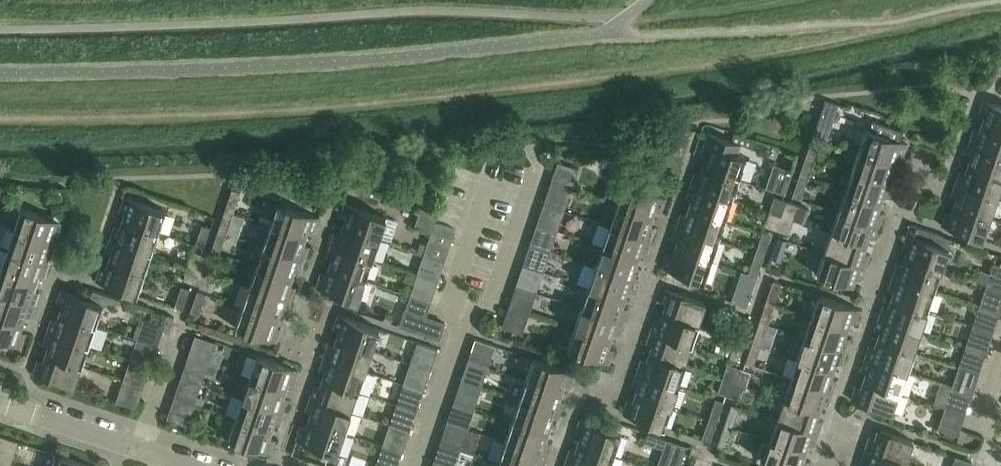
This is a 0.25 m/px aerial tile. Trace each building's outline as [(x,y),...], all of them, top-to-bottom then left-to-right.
[(985,124),(1000,130),(1000,106),(984,101),(979,115),(987,118),(985,124)] [(866,129),(859,150),(892,162),(895,154),(903,157),(907,144),(896,140),(899,130),(873,121),(870,130),(866,129)] [(970,142),(1000,153),(1000,130),(985,124),(982,133),(974,130),(970,142)] [(816,127),(813,135),(822,138),(824,129),(816,127)] [(709,160),(706,168),(739,179),(746,157),(738,154),(741,144),(709,134),(700,157),(709,160)] [(813,135),(806,156),(815,158),(822,138),(813,135)] [(971,166),(1000,176),(1000,153),(970,142),(966,155),(973,158),(971,166)] [(859,150),(852,171),(893,185),(897,172),(890,170),(892,162),(859,150)] [(806,156),(799,176),(808,179),(815,158),(806,156)] [(558,162),(551,183),(571,190),(579,169),(558,162)] [(956,182),(997,197),(1000,198),(1000,176),(998,175),(971,166),(968,174),(960,171),(959,174),(956,182)] [(696,172),(691,185),(732,199),(739,179),(706,168),(704,175),(696,172)] [(852,171),(845,192),(878,203),(881,195),(889,198),(893,185),(852,171)] [(799,176),(792,197),(801,199),(808,179),(799,176)] [(773,190),(776,191),(785,194),(789,181),(777,177),(773,190)] [(959,199),(957,206),(990,218),(997,197),(956,182),(952,196),(959,199)] [(624,184),(617,206),(650,217),(653,209),(661,211),(665,198),(624,184)] [(695,200),(692,208),(725,219),(732,199),(691,185),(687,198),(695,200)] [(232,189),(225,210),(233,213),(241,192),(232,189)] [(845,192),(838,212),(879,226),(883,213),(875,211),(878,203),(845,192)] [(547,195),(544,204),(565,210),(567,202),(547,195)] [(128,213),(125,222),(158,233),(165,211),(125,197),(120,210),(128,213)] [(775,197),(769,212),(782,216),(787,201),(775,197)] [(787,201),(782,216),(794,220),(794,219),(799,205),(787,201)] [(278,203),(271,225),(304,236),(306,228),(314,231),(319,217),(278,203)] [(349,220),(346,228),(379,239),(386,217),(345,204),(341,217),(349,220)] [(544,204),(541,212),(562,219),(565,210),(544,204)] [(799,205),(794,219),(805,223),(810,209),(799,205)] [(617,206),(610,226),(651,240),(655,227),(647,225),(650,217),(617,206)] [(947,211),(942,226),(982,239),(990,218),(957,206),(954,214),(947,211)] [(22,208),(15,230),(48,241),(51,233),(59,236),(63,222),(61,221),(64,213),(57,211),(54,219),(22,208)] [(681,213),(677,226),(718,240),(725,219),(692,208),(690,216),(681,213)] [(225,210),(218,230),(227,232),(233,213),(225,210)] [(765,226),(773,229),(777,230),(782,216),(769,212),(765,226)] [(838,212),(831,233),(864,244),(867,236),(875,239),(879,226),(838,212)] [(782,216),(777,230),(789,234),(794,220),(782,216)] [(115,227),(111,239),(151,253),(158,233),(125,222),(123,229),(115,227)] [(449,248),(450,248),(456,230),(435,223),(429,241),(449,248)] [(907,234),(903,248),(911,251),(908,258),(941,269),(948,248),(947,247),(951,237),(920,226),(911,223),(907,234)] [(195,245),(203,248),(211,227),(203,224),(195,245)] [(271,225),(264,245),(305,259),(309,247),(301,244),(304,236),(271,225)] [(610,226),(603,246),(636,258),(639,250),(647,252),(651,240),(610,226)] [(681,241),(678,249),(711,260),(718,240),(677,226),(673,239),(681,241)] [(336,232),(331,245),(372,259),(379,239),(346,228),(344,235),(336,232)] [(15,230),(8,250),(49,264),(53,252),(45,249),(48,241),(15,230)] [(218,230),(211,251),(220,254),(227,232),(218,230)] [(763,232),(755,253),(764,256),(771,235),(763,232)] [(831,233),(824,253),(865,266),(869,254),(861,251),(864,244),(831,233)] [(533,235),(530,244),(551,251),(554,242),(533,235)] [(779,237),(771,259),(779,262),(787,240),(779,237)] [(114,254),(112,262),(144,274),(151,253),(111,239),(106,252),(114,254)] [(428,245),(425,254),(444,261),(445,261),(450,248),(449,248),(429,241),(428,245)] [(420,242),(417,251),(425,254),(428,245),(420,242)] [(530,244),(528,252),(548,259),(551,251),(530,244)] [(264,245),(257,266),(290,277),(292,269),(300,272),(305,259),(264,245)] [(335,261),(332,268),(365,280),(372,259),(331,245),(327,258),(335,261)] [(603,246),(596,267),(637,281),(641,268),(633,265),(636,258),(603,246)] [(668,254),(663,268),(671,270),(668,279),(701,290),(704,282),(711,260),(678,249),(676,257),(668,254)] [(8,250),(1,270),(34,282),(37,275),(45,277),(49,264),(8,250)] [(193,251),(188,266),(201,270),(206,255),(193,251)] [(755,253),(748,273),(757,276),(764,256),(755,253)] [(861,279),(865,266),(824,253),(817,274),(850,286),(853,277),(861,279)] [(206,255),(201,270),(213,274),(218,259),(206,255)] [(898,263),(893,276),(934,289),(941,269),(908,258),(906,266),(898,263)] [(101,267),(96,281),(137,295),(144,274),(112,262),(109,270),(101,267)] [(1000,275),(1000,266),(993,264),(991,272),(1000,275)] [(183,280),(192,283),(196,284),(201,270),(188,266),(183,280)] [(257,266),(250,286),(291,300),(295,287),(287,285),(290,277),(257,266)] [(420,266),(417,274),(438,281),(441,274),(420,266)] [(596,267),(589,288),(622,299),(625,291),(633,293),(637,281),(596,267)] [(317,287),(358,301),(365,280),(332,268),(330,276),(322,273),(317,287)] [(0,274),(0,293),(35,305),(40,292),(32,290),(34,282),(1,270),(0,274)] [(201,270),(196,284),(207,288),(213,274),(201,270)] [(741,293),(750,296),(757,276),(748,273),(741,293)] [(414,283),(435,290),(438,281),(417,274),(414,283)] [(897,292),(894,298),(927,309),(934,289),(893,276),(889,289),(897,292)] [(519,277),(516,285),(537,292),(540,284),(519,277)] [(773,281),(766,301),(774,304),(781,284),(773,281)] [(516,285),(513,294),(534,300),(537,292),(516,285)] [(181,286),(175,307),(183,309),(190,289),(181,286)] [(250,286),(243,307),(276,318),(278,310),(286,313),(291,300),(250,286)] [(589,288),(582,308),(623,322),(627,309),(619,306),(622,299),(589,288)] [(669,306),(666,313),(699,324),(706,303),(665,289),(661,303),(669,306)] [(65,308),(63,314),(95,325),(103,303),(116,307),(119,298),(93,290),(90,300),(62,290),(57,305),(65,308)] [(198,292),(191,312),(198,315),(205,294),(198,292)] [(20,323),(23,315),(31,318),(35,305),(0,293),(0,316),(20,323)] [(820,296),(813,317),(847,328),(849,321),(856,324),(861,310),(820,296)] [(979,305),(1000,312),(1000,309),(1000,304),(982,297),(979,305)] [(884,304),(879,318),(920,331),(927,309),(894,298),(891,307),(884,304)] [(766,301),(759,322),(767,325),(774,304),(766,301)] [(976,314),(997,321),(1000,312),(979,305),(976,314)] [(273,326),(276,318),(243,307),(236,328),(263,337),(273,340),(277,342),(281,329),(273,326)] [(405,308),(399,325),(440,339),(446,322),(427,315),(406,308),(405,308)] [(582,308),(575,328),(608,340),(611,332),(619,334),(623,322),(582,308)] [(656,319),(652,331),(692,345),(699,324),(666,313),(663,321),(656,319)] [(52,319),(48,332),(88,346),(95,325),(63,314),(60,322),(52,319)] [(164,329),(163,330),(169,332),(169,331),(170,328),(171,327),(171,326),(174,317),(167,315),(164,324),(165,325),(164,329)] [(342,331),(340,339),(372,350),(380,329),(339,315),(334,328),(342,331)] [(20,323),(0,316),(0,339),(21,347),(26,333),(18,330),(20,323)] [(744,316),(737,337),(745,340),(752,319),(744,316)] [(141,326),(162,333),(163,330),(164,329),(165,325),(164,324),(144,317),(141,326)] [(813,317),(805,338),(846,352),(851,339),(844,337),(847,328),(813,317)] [(883,333),(880,340),(913,351),(920,331),(879,318),(875,330),(883,333)] [(525,326),(505,319),(502,327),(513,331),(511,338),(520,341),(525,326)] [(759,322),(753,342),(760,345),(767,325),(759,322)] [(568,349),(577,352),(609,363),(613,350),(606,347),(608,340),(575,328),(568,349)] [(655,346),(652,354),(685,365),(692,345),(652,331),(647,344),(655,346)] [(51,348),(49,355),(81,366),(88,346),(48,332),(43,345),(51,348)] [(195,335),(192,343),(213,350),(216,342),(195,335)] [(263,337),(261,345),(271,348),(273,340),(263,337)] [(730,358),(738,360),(745,340),(737,337),(730,358)] [(805,338),(798,358),(833,370),(835,362),(842,365),(846,352),(805,338)] [(137,339),(130,360),(151,367),(154,358),(158,346),(137,339)] [(329,345),(324,357),(365,371),(372,350),(340,339),(337,347),(329,345)] [(475,339),(472,347),(493,354),(496,346),(475,339)] [(968,339),(965,346),(986,353),(988,346),(968,339)] [(870,345),(866,357),(906,372),(913,351),(880,340),(878,348),(870,345)] [(415,350),(435,357),(438,349),(417,342),(415,350)] [(753,342),(746,363),(753,366),(760,345),(753,342)] [(962,356),(983,363),(986,353),(965,346),(962,356)] [(642,359),(637,372),(678,386),(685,365),(652,354),(650,362),(642,359)] [(38,360),(34,373),(74,387),(81,366),(49,355),(46,362),(38,360)] [(258,356),(250,378),(284,389),(286,381),(294,384),(299,370),(258,356)] [(328,372),(325,380),(358,392),(365,371),(324,357),(320,370),(328,372)] [(869,374),(867,380),(899,393),(906,372),(866,357),(861,371),(869,374)] [(798,358),(791,378),(832,392),(836,380),(830,378),(833,370),(798,358)] [(534,359),(527,380),(556,390),(560,391),(562,384),(570,387),(575,373),(534,359)] [(127,368),(148,375),(151,367),(130,360),(127,368)] [(727,363),(722,378),(735,382),(740,367),(727,363)] [(740,367),(735,382),(747,386),(752,371),(740,367)] [(184,369),(181,377),(202,384),(205,376),(184,369)] [(641,388),(638,395),(671,406),(678,386),(637,372),(633,385),(641,388)] [(461,380),(482,387),(485,380),(464,373),(461,380)] [(406,375),(403,384),(424,391),(427,382),(406,375)] [(181,377),(178,385),(199,392),(202,384),(181,377)] [(250,378),(243,398),(284,412),(289,399),(281,396),(284,389),(250,378)] [(718,392),(726,395),(730,397),(732,390),(735,382),(722,378),(718,392)] [(791,378),(784,399),(817,410),(820,402),(828,405),(832,392),(791,378)] [(954,379),(952,387),(972,394),(975,386),(954,379)] [(315,385),(311,398),(351,412),(358,392),(325,380),(323,388),(315,385)] [(461,380),(459,387),(480,394),(482,387),(461,380)] [(527,380),(520,400),(561,414),(565,401),(557,399),(560,391),(556,390),(527,380)] [(856,385),(852,398),(851,400),(892,413),(899,393),(867,380),(864,388),(856,385)] [(732,390),(730,397),(742,401),(747,386),(735,382),(732,390)] [(401,391),(422,398),(424,391),(403,384),(401,391)] [(949,395),(969,402),(972,394),(952,387),(949,395)] [(118,393),(116,402),(136,409),(139,400),(118,393)] [(628,400),(623,413),(664,427),(671,406),(638,395),(636,403),(628,400)] [(243,398),(237,418),(269,430),(272,422),(280,424),(284,412),(243,398)] [(314,413),(312,422),(344,432),(351,412),(311,398),(306,410),(314,413)] [(716,398),(709,418),(717,422),(724,401),(716,398)] [(784,399),(777,419),(819,433),(823,420),(815,417),(817,410),(784,399)] [(520,400),(513,421),(546,432),(549,424),(556,427),(561,414),(520,400)] [(732,404),(725,424),(733,427),(740,407),(732,404)] [(170,410),(167,419),(188,426),(191,417),(170,410)] [(451,412),(448,420),(468,428),(471,419),(451,412)] [(392,416),(389,425),(410,432),(413,423),(392,416)] [(237,418),(229,440),(270,454),(275,440),(267,437),(269,430),(237,418)] [(709,418),(702,439),(710,442),(717,422),(709,418)] [(777,419),(770,440),(803,451),(806,443),(814,446),(819,433),(777,419)] [(448,420),(445,429),(466,436),(468,428),(448,420)] [(584,436),(581,444),(614,455),(621,434),(581,420),(576,433),(584,436)] [(958,436),(961,428),(940,420),(937,429),(958,436)] [(513,421),(506,441),(547,455),(551,442),(543,440),(546,432),(513,421)] [(337,453),(344,432),(312,422),(309,429),(301,426),(296,440),(337,453)] [(725,424),(718,445),(726,448),(733,427),(725,424)] [(387,433),(407,440),(410,432),(389,425),(387,433)] [(870,437),(866,448),(906,462),(913,441),(881,430),(878,440),(870,437)] [(16,450),(19,442),(0,435),(0,445),(16,450)] [(772,465),(807,465),(809,461),(801,459),(803,451),(770,440),(769,443),(764,441),(760,454),(765,456),(763,461),(772,465)] [(499,462),(512,465),(534,465),(538,465),(543,465),(547,455),(506,441),(499,462)] [(566,462),(577,465),(610,465),(614,455),(581,444),(579,452),(571,449),(566,462)] [(660,456),(681,463),(683,455),(663,448),(660,456)] [(869,465),(904,465),(906,462),(866,448),(861,461),(869,464),(869,465)] [(433,462),(444,465),(455,465),(457,461),(436,454),(433,462)] [(57,465),(91,465),(61,456),(57,465)]
